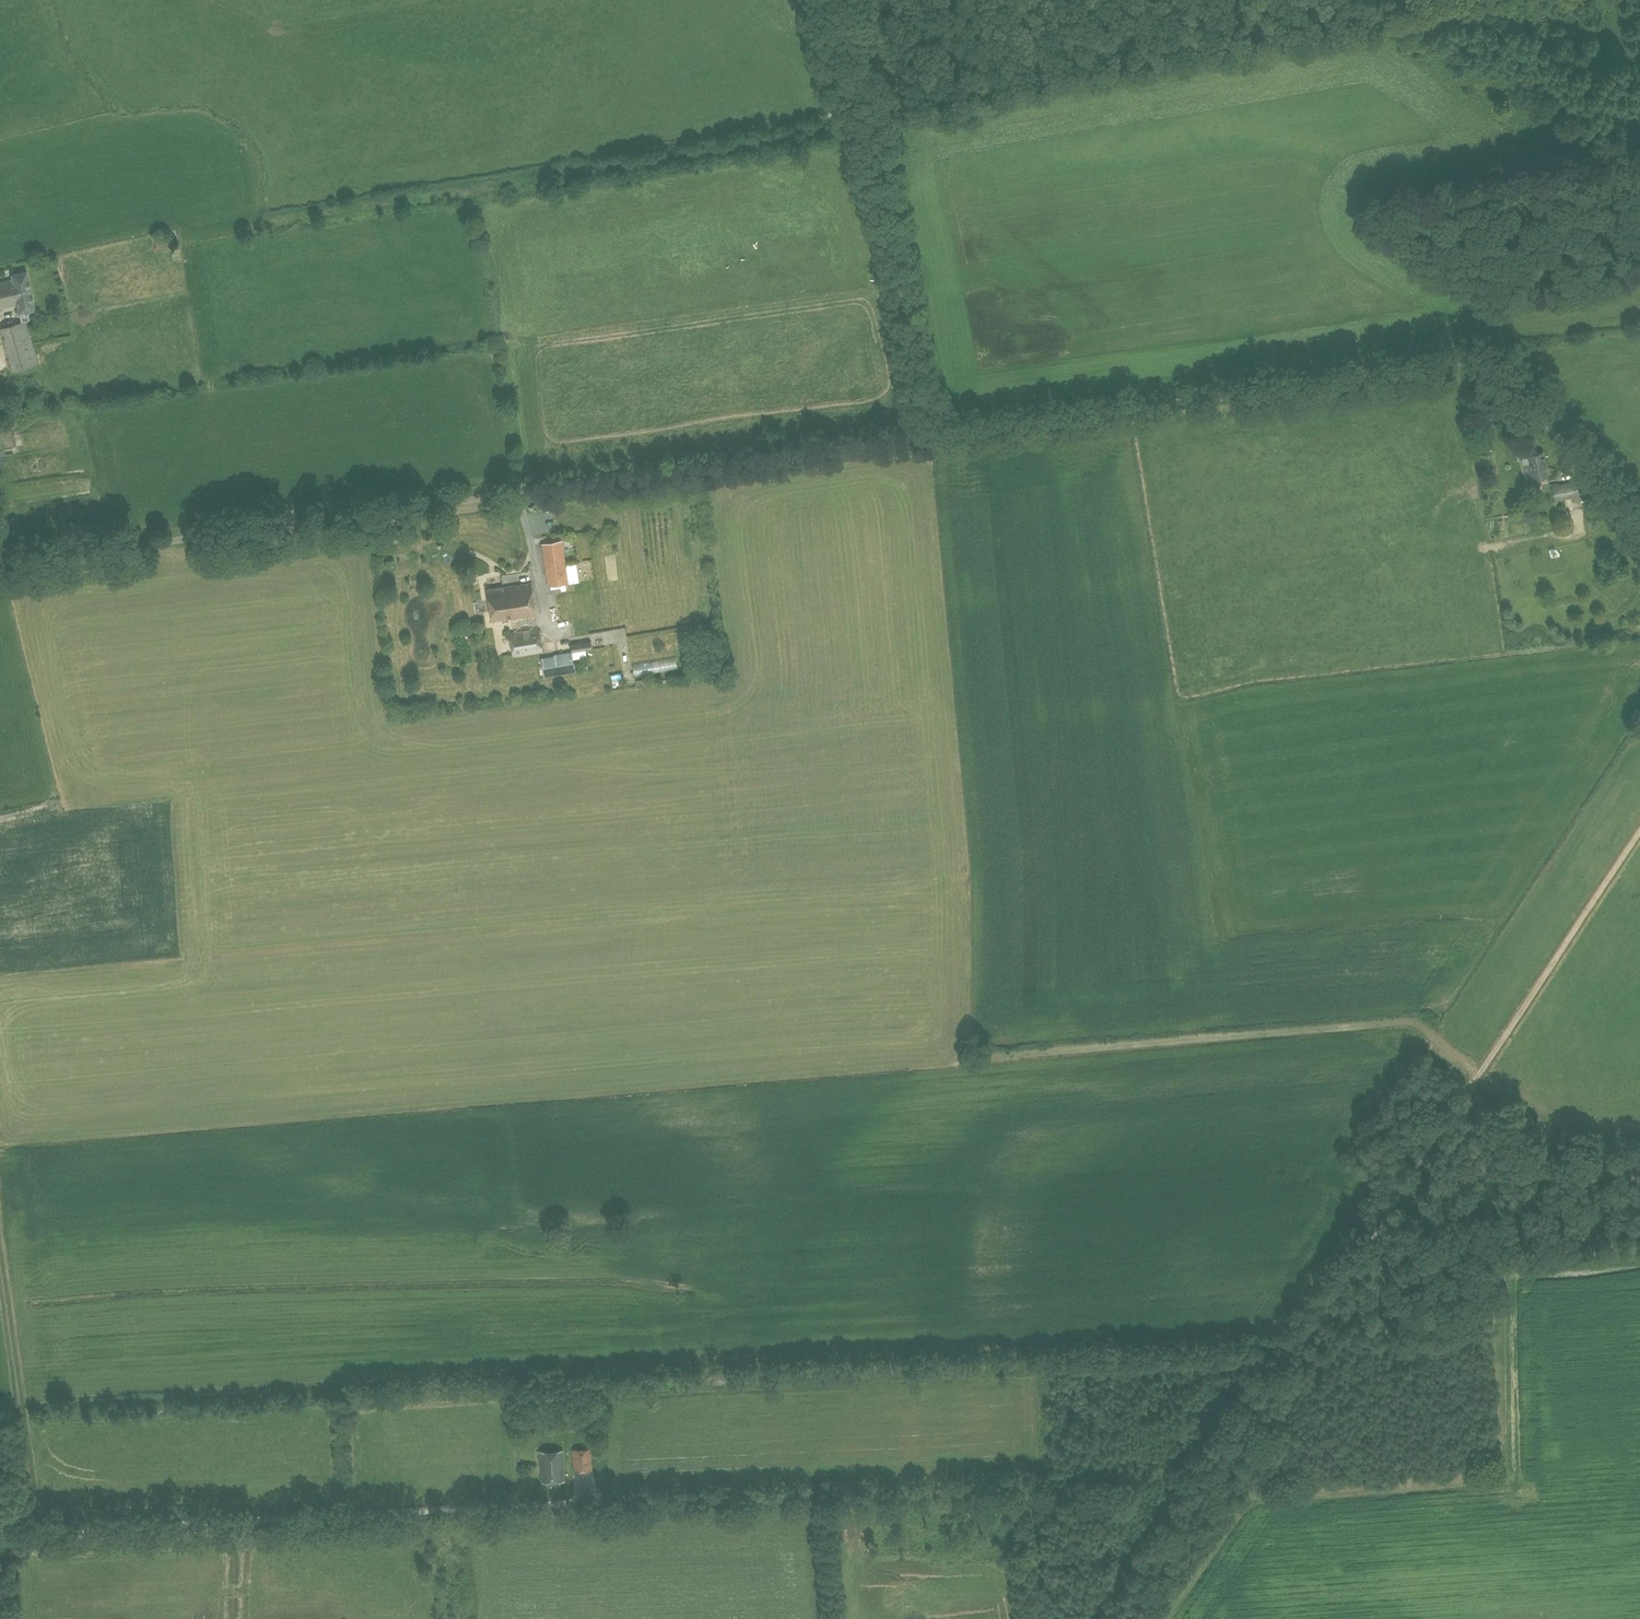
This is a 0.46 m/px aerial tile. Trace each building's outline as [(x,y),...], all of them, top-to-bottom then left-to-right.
[(169,230),(154,233),(157,249),(171,246),(169,230)] [(0,282),(0,307),(18,304),(20,313),(36,310),(28,271),(12,274),(13,279),(0,282)] [(29,332),(26,321),(0,328),(4,340),(29,332)] [(1527,481),(1549,476),(1543,451),(1521,456),(1527,481)] [(1582,482),(1552,487),(1555,500),(1573,497),(1574,501),(1586,499),(1582,482)] [(550,587),(570,583),(579,581),(576,561),(567,562),(563,540),(543,543),(550,587)] [(492,622),(537,616),(532,584),(504,588),(503,587),(487,589),(492,622)] [(540,627),(510,632),(514,657),(544,652),(540,627)] [(543,659),(546,676),(575,671),(573,659),(586,656),(585,650),(592,649),(591,642),(573,645),(574,652),(555,655),(555,657),(543,659)] [(563,646),(564,653),(574,652),(572,644),(563,646)] [(591,1448),(573,1449),(575,1472),(593,1470),(591,1448)] [(566,1480),(564,1449),(541,1451),(543,1482),(566,1480)]
